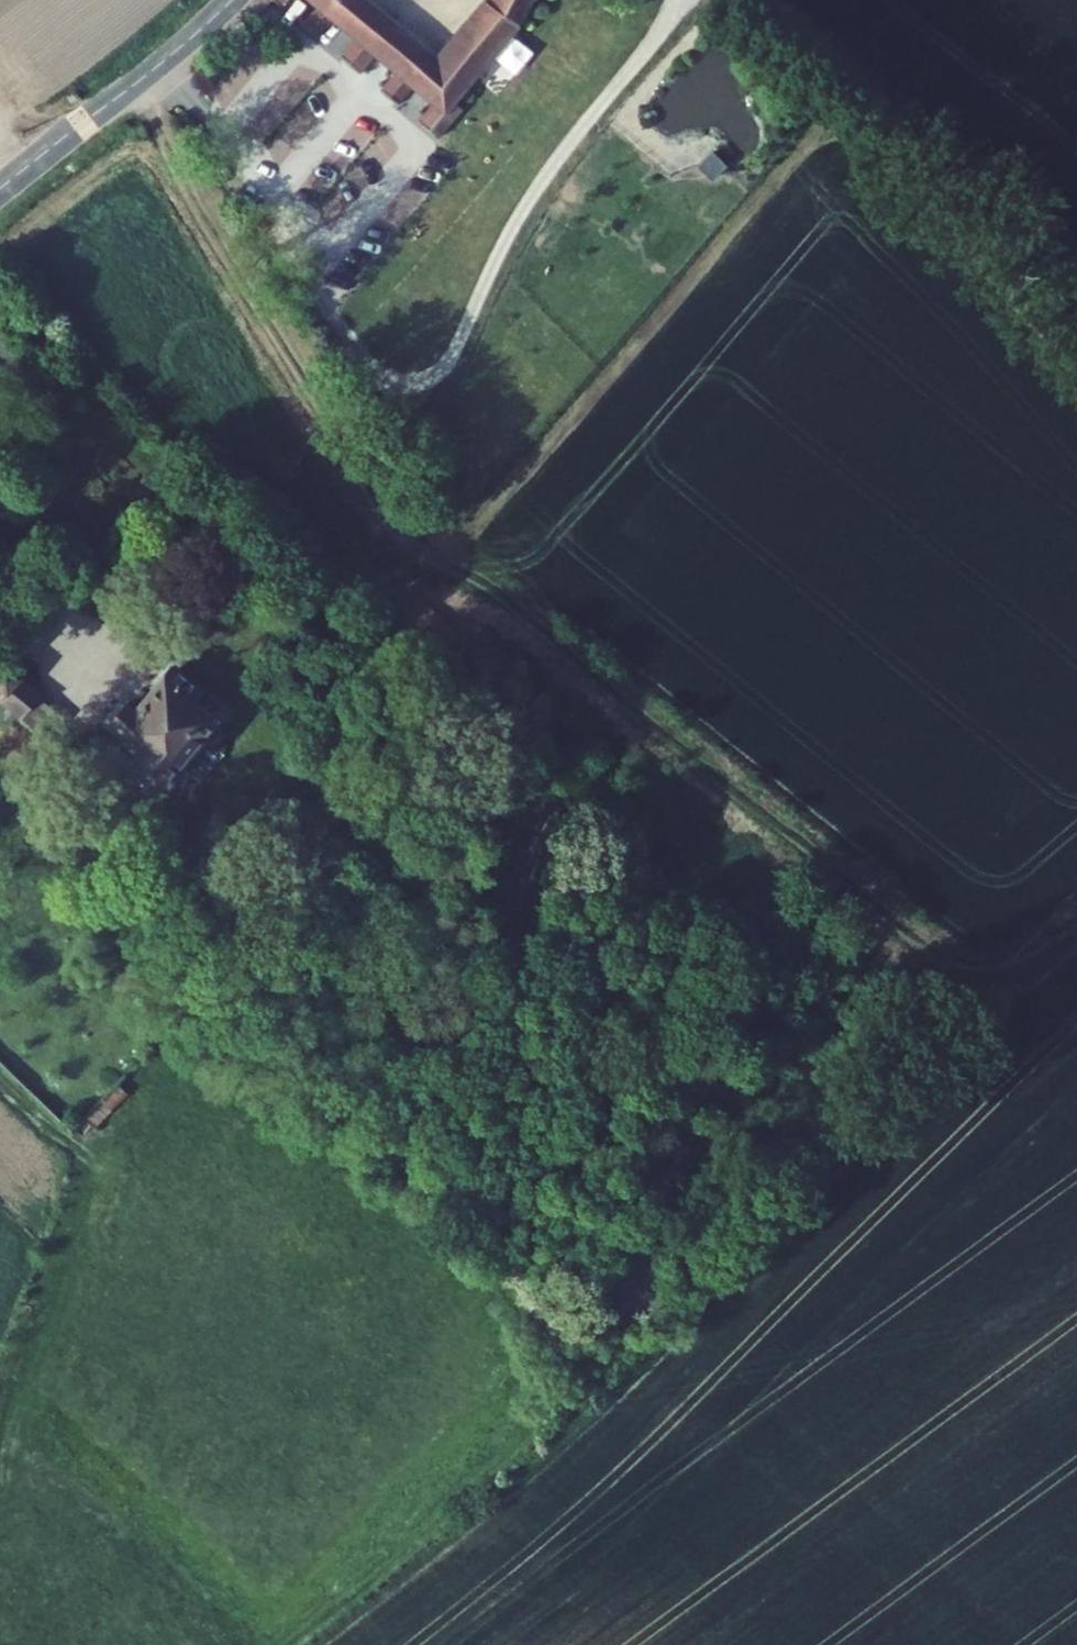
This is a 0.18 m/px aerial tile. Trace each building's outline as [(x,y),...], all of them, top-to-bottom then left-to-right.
[(312,2),(299,17),(308,24),(328,0),(310,0),(312,2)] [(308,24),(317,32),(330,16),(352,35),(339,51),(348,58),(387,12),(373,0),(328,0),(308,24)] [(486,3),(483,0),(481,0),(435,53),(469,82),(513,30),(534,0),(489,0),(486,3)] [(387,12),(348,58),(359,68),(372,53),(392,69),(378,85),(387,92),(426,45),(387,12)] [(435,53),(426,45),(387,92),(398,102),(411,86),(432,102),(418,118),(430,128),(469,82),(435,53)] [(204,692),(175,667),(147,700),(134,690),(104,725),(121,739),(116,745),(135,761),(126,771),(128,782),(146,797),(157,797),(176,774),(181,779),(207,749),(201,744),(219,724),(194,703),(204,692)] [(13,723),(33,699),(0,669),(0,713),(12,724),(13,723)]
